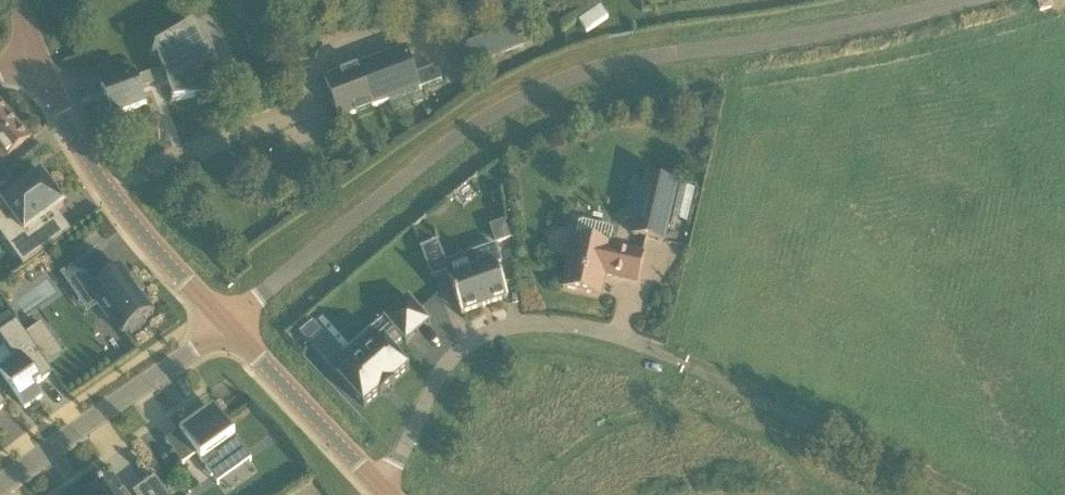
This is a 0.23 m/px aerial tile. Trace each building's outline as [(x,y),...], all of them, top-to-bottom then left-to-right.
[(453,46),(462,69),(528,43),(519,21),(453,46)] [(131,75),(101,86),(107,100),(105,104),(107,110),(111,112),(113,116),(143,105),(137,90),(168,79),(176,101),(197,97),(199,103),(219,93),(213,53),(206,40),(193,25),(188,29),(171,30),(172,38),(156,48),(164,69),(133,80),(131,75)] [(406,47),(325,78),(340,119),(389,100),(392,110),(423,99),(419,89),(444,80),(439,67),(416,75),(406,47)] [(30,139),(0,102),(0,164),(30,139)] [(37,225),(56,210),(64,205),(62,202),(62,201),(56,194),(53,190),(56,187),(47,175),(44,177),(42,174),(3,203),(17,222),(1,234),(24,265),(52,245),(37,225)] [(631,187),(624,218),(635,221),(632,232),(663,240),(676,183),(645,175),(642,190),(631,187)] [(504,220),(489,226),(496,245),(512,240),(504,220)] [(574,236),(563,288),(600,296),(604,274),(638,282),(644,254),(610,246),(610,244),(609,244),(612,231),(610,227),(583,220),(578,223),(575,236),(574,236)] [(437,242),(421,249),(433,278),(447,272),(449,271),(445,263),(437,242)] [(476,270),(450,280),(462,313),(508,297),(497,265),(502,263),(496,245),(470,254),(476,270)] [(77,265),(63,275),(77,295),(90,287),(91,286),(77,265)] [(115,275),(93,290),(112,318),(123,334),(129,330),(131,334),(146,323),(144,320),(154,313),(143,297),(145,297),(134,282),(133,282),(124,269),(115,275)] [(341,376),(339,378),(340,380),(341,379),(353,393),(363,405),(363,406),(364,408),(366,406),(379,394),(380,395),(395,383),(394,381),(407,370),(408,370),(409,368),(392,348),(403,339),(405,340),(405,341),(406,342),(408,341),(417,333),(419,331),(428,323),(430,322),(428,320),(419,310),(410,300),(411,299),(409,298),(407,299),(408,299),(396,309),(387,317),(385,318),(387,320),(391,325),(378,336),(382,341),(367,354),(341,377),(341,376)] [(0,332),(0,336),(16,359),(0,370),(0,372),(25,408),(42,396),(35,386),(53,373),(47,364),(50,361),(39,345),(50,337),(41,325),(27,335),(17,321),(0,332)] [(312,321),(299,332),(311,346),(324,334),(312,321)] [(214,406),(180,431),(197,455),(212,476),(246,451),(214,406)] [(115,482),(105,490),(103,488),(105,486),(104,485),(90,494),(125,494),(115,482)]
